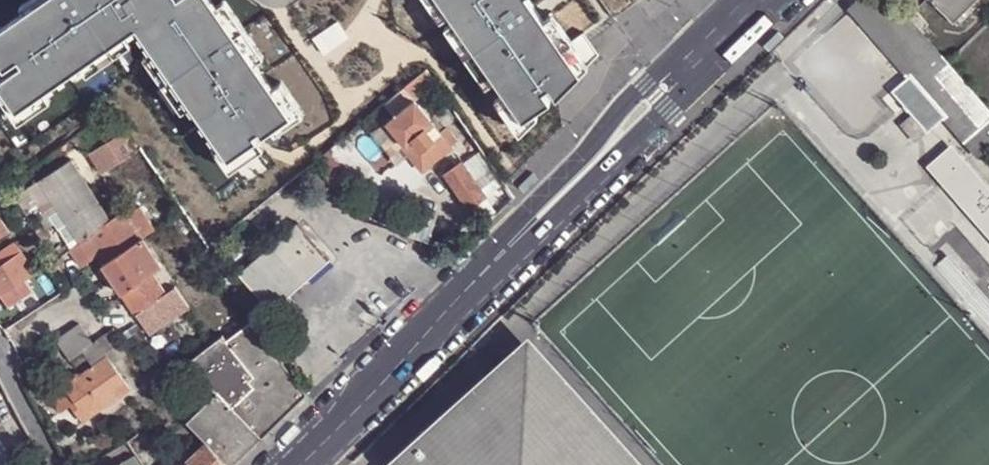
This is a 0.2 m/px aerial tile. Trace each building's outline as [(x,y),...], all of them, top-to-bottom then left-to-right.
[(0,31),(0,58),(7,69),(22,59),(25,64),(0,81),(0,82),(20,110),(140,29),(230,163),(259,143),(256,138),(261,135),(265,139),(294,119),(213,0),(52,0),(44,6),(42,3),(0,31)] [(522,119),(550,100),(542,90),(548,86),(556,97),(597,54),(581,32),(560,46),(528,0),(439,0),(522,119)] [(971,155),(988,140),(988,125),(916,35),(902,19),(887,0),(859,0),(857,2),(848,10),(971,155)] [(949,21),(971,0),(928,0),(949,21)] [(902,19),(916,35),(928,24),(914,8),(902,19)] [(437,85),(425,69),(403,88),(414,100),(417,97),(419,100),(437,85)] [(384,104),(394,117),(414,100),(403,88),(384,104)] [(433,125),(414,100),(394,117),(386,124),(404,146),(405,147),(414,140),(421,149),(433,140),(425,131),(433,125)] [(915,141),(929,130),(914,111),(899,123),(915,141)] [(404,146),(402,147),(407,153),(410,157),(421,171),(459,140),(448,125),(439,132),(433,125),(425,131),(433,140),(421,149),(414,140),(405,147),(404,146)] [(126,131),(125,132),(90,154),(101,173),(139,149),(126,131)] [(473,139),(462,146),(489,183),(499,176),(473,139)] [(952,143),(928,164),(988,234),(988,185),(952,143)] [(402,147),(397,151),(402,158),(407,153),(402,147)] [(70,160),(40,180),(79,244),(108,222),(70,160)] [(468,209),(486,197),(462,163),(444,175),(468,209)] [(79,244),(40,180),(22,191),(33,210),(35,209),(46,228),(55,223),(72,249),(79,244)] [(25,216),(33,210),(22,191),(13,195),(25,216)] [(486,197),(468,209),(482,229),(498,214),(486,197)] [(138,207),(127,214),(141,238),(153,231),(138,207)] [(127,214),(124,210),(108,222),(79,244),(72,249),(70,250),(81,266),(100,252),(106,262),(141,238),(127,214)] [(270,306),(308,274),(326,259),(327,260),(329,259),(323,252),(322,253),(304,233),(306,232),(298,222),(238,274),(243,279),(269,309),(272,308),(270,306)] [(161,268),(141,238),(106,262),(102,265),(122,294),(151,275),(161,268)] [(6,247),(14,258),(22,253),(14,242),(6,247)] [(6,247),(0,251),(0,267),(14,258),(6,247)] [(22,253),(14,258),(0,267),(0,292),(34,271),(22,253)] [(0,292),(0,300),(5,308),(1,309),(12,325),(65,291),(47,263),(34,271),(0,292)] [(175,288),(161,268),(151,275),(165,295),(175,288)] [(127,302),(135,315),(165,295),(151,275),(122,294),(127,302)] [(184,303),(175,288),(165,295),(174,310),(184,303)] [(174,310),(165,295),(135,315),(142,324),(145,328),(162,318),(174,310)] [(106,316),(115,330),(117,327),(135,315),(127,302),(106,316)] [(174,310),(162,318),(166,324),(189,309),(184,303),(174,310)] [(142,324),(135,315),(117,327),(122,337),(142,324)] [(254,387),(232,408),(261,438),(305,394),(249,322),(227,340),(220,345),(254,387)] [(80,324),(57,339),(70,359),(74,358),(82,351),(93,344),(80,324)] [(126,353),(111,332),(97,341),(107,357),(112,363),(126,353)] [(227,340),(222,334),(209,345),(208,344),(187,361),(217,393),(232,408),(254,387),(220,345),(227,340)] [(93,344),(82,351),(87,359),(93,367),(107,357),(97,341),(93,344)] [(412,464),(638,464),(536,349),(538,347),(536,344),(461,411),(440,430),(407,459),(412,464)] [(82,351),(74,358),(80,365),(87,359),(82,351)] [(112,363),(107,357),(93,367),(79,375),(78,373),(61,383),(68,392),(69,395),(73,401),(69,403),(70,406),(81,422),(117,396),(113,390),(124,382),(112,363)] [(73,401),(69,395),(68,392),(52,402),(57,414),(70,406),(69,403),(73,401)] [(217,393),(187,423),(207,444),(224,464),(233,464),(261,438),(232,408),(217,393)] [(407,459),(440,430),(433,422),(384,464),(412,464),(407,459)] [(207,444),(188,463),(189,464),(224,464),(207,444)] [(133,454),(115,464),(141,464),(133,454)]
